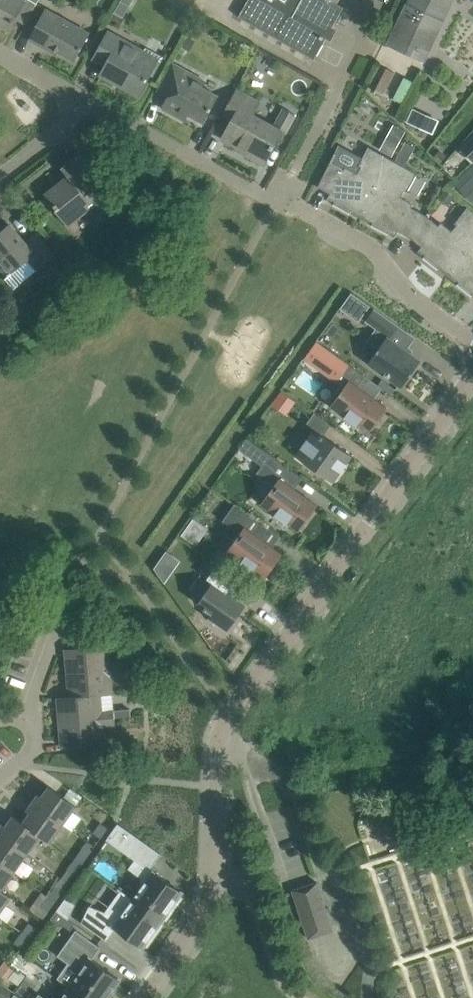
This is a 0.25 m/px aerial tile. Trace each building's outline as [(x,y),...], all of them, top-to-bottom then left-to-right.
[(10,29),(25,2),(22,0),(0,0),(0,23),(10,29)] [(116,11),(125,16),(135,0),(122,0),(116,11)] [(240,17),(315,59),(344,7),(337,3),(339,0),(249,0),(240,17)] [(388,44),(426,62),(455,0),(409,0),(388,44)] [(30,38),(47,47),(48,44),(76,59),(90,33),(47,9),(40,21),(30,38)] [(144,51),(109,31),(95,58),(107,65),(102,74),(115,81),(116,80),(123,83),(122,85),(139,94),(150,74),(154,76),(164,56),(146,46),(144,51)] [(159,90),(169,96),(163,107),(177,115),(180,109),(204,122),(219,95),(202,86),(206,80),(174,63),(169,73),(159,90)] [(384,68),(377,91),(389,94),(396,71),(384,68)] [(223,114),(234,119),(223,138),(240,147),(240,145),(264,158),(264,160),(266,161),(283,130),(287,133),(297,114),(284,107),(274,125),(248,111),(255,99),(237,89),(223,114)] [(435,132),(439,116),(411,107),(406,123),(435,132)] [(395,154),(405,128),(392,123),(382,148),(395,154)] [(472,162),(472,138),(461,150),(472,162)] [(362,217),(362,218),(394,159),(371,147),(361,165),(358,163),(359,159),(358,155),(348,150),(344,151),(341,149),(343,146),(341,145),(319,186),(331,193),(329,197),(336,201),(334,204),(350,213),(352,209),(363,215),(362,217)] [(107,195),(105,197),(93,181),(97,178),(78,154),(62,167),(69,175),(46,193),(58,208),(56,209),(69,225),(91,208),(101,221),(117,208),(107,195)] [(418,172),(394,159),(362,218),(364,216),(374,221),(372,225),(388,234),(390,230),(397,234),(399,230),(412,237),(427,215),(412,207),(414,203),(402,197),(406,190),(407,191),(418,172)] [(472,201),(472,178),(462,189),(472,201)] [(427,215),(412,237),(423,246),(420,249),(426,254),(424,257),(438,269),(441,265),(450,273),(448,275),(449,275),(472,244),(472,209),(468,206),(455,223),(457,224),(453,230),(442,221),(439,225),(427,215)] [(50,248),(37,233),(26,242),(10,224),(7,221),(0,226),(0,231),(1,232),(0,233),(0,264),(9,275),(5,277),(14,288),(55,254),(50,248)] [(451,273),(460,281),(458,284),(472,295),(472,294),(472,244),(449,275),(451,273)] [(352,293),(341,308),(359,321),(370,305),(352,293)] [(376,307),(366,320),(377,327),(368,339),(380,347),(370,362),(403,386),(422,359),(391,337),(400,324),(376,307)] [(318,341),(306,358),(338,380),(339,379),(346,385),(332,405),(370,432),(388,406),(359,385),(367,375),(350,363),(318,341)] [(353,455),(324,434),(332,424),(315,412),(308,423),(315,428),(297,454),(334,481),(353,455)] [(248,438),(239,448),(263,465),(258,471),(276,484),(262,503),(300,530),(318,504),(296,488),(303,477),(271,454),(248,438)] [(268,526),(236,503),(224,520),(241,532),(227,552),(265,579),(283,552),(261,536),(268,526)] [(194,518),(182,535),(197,545),(209,528),(194,518)] [(201,572),(214,581),(199,602),(206,606),(205,607),(207,609),(206,610),(216,624),(218,622),(228,629),(247,603),(237,596),(246,584),(210,558),(201,572)] [(69,657),(67,661),(68,673),(111,669),(123,668),(122,660),(111,661),(109,645),(69,648),(69,657)] [(111,669),(68,673),(69,685),(72,688),(73,696),(102,693),(113,692),(112,678),(124,676),(123,668),(111,669)] [(62,706),(59,709),(60,721),(115,717),(115,710),(103,710),(102,693),(73,696),(61,697),(62,706)] [(115,717),(60,721),(61,734),(64,737),(65,746),(106,742),(104,725),(116,724),(115,717)] [(33,802),(63,823),(77,804),(50,785),(42,796),(39,794),(33,802)] [(24,822),(41,834),(50,841),(63,823),(33,802),(28,810),(31,812),(24,822)] [(27,853),(41,834),(24,822),(14,815),(6,826),(3,823),(0,828),(0,834),(27,853)] [(93,832),(101,838),(108,828),(100,822),(93,832)] [(119,822),(107,838),(132,856),(136,859),(129,868),(143,878),(141,881),(145,884),(135,899),(165,921),(176,905),(174,903),(182,891),(151,868),(162,853),(143,840),(119,822)] [(14,871),(27,853),(0,834),(0,835),(0,861),(14,871)] [(82,849),(75,858),(83,864),(90,854),(82,849)] [(75,858),(67,869),(75,875),(83,864),(75,858)] [(2,889),(14,871),(0,861),(0,888),(2,889)] [(61,878),(51,892),(59,897),(69,884),(61,878)] [(330,918),(318,881),(293,890),(306,927),(330,918)] [(12,896),(2,889),(0,888),(0,913),(12,896)] [(90,905),(82,922),(107,940),(116,927),(142,946),(150,935),(153,937),(165,921),(135,899),(121,890),(106,911),(90,905)] [(51,892),(41,906),(49,911),(59,897),(51,892)] [(29,922),(22,932),(30,938),(37,928),(29,922)] [(58,955),(69,962),(58,977),(71,986),(88,997),(110,997),(114,992),(111,990),(120,978),(92,958),(101,946),(76,929),(58,955)] [(22,932),(15,942),(23,948),(30,938),(22,932)] [(0,966),(0,971),(11,979),(18,969),(5,959),(0,966)] [(63,997),(88,997),(71,986),(63,997)]
